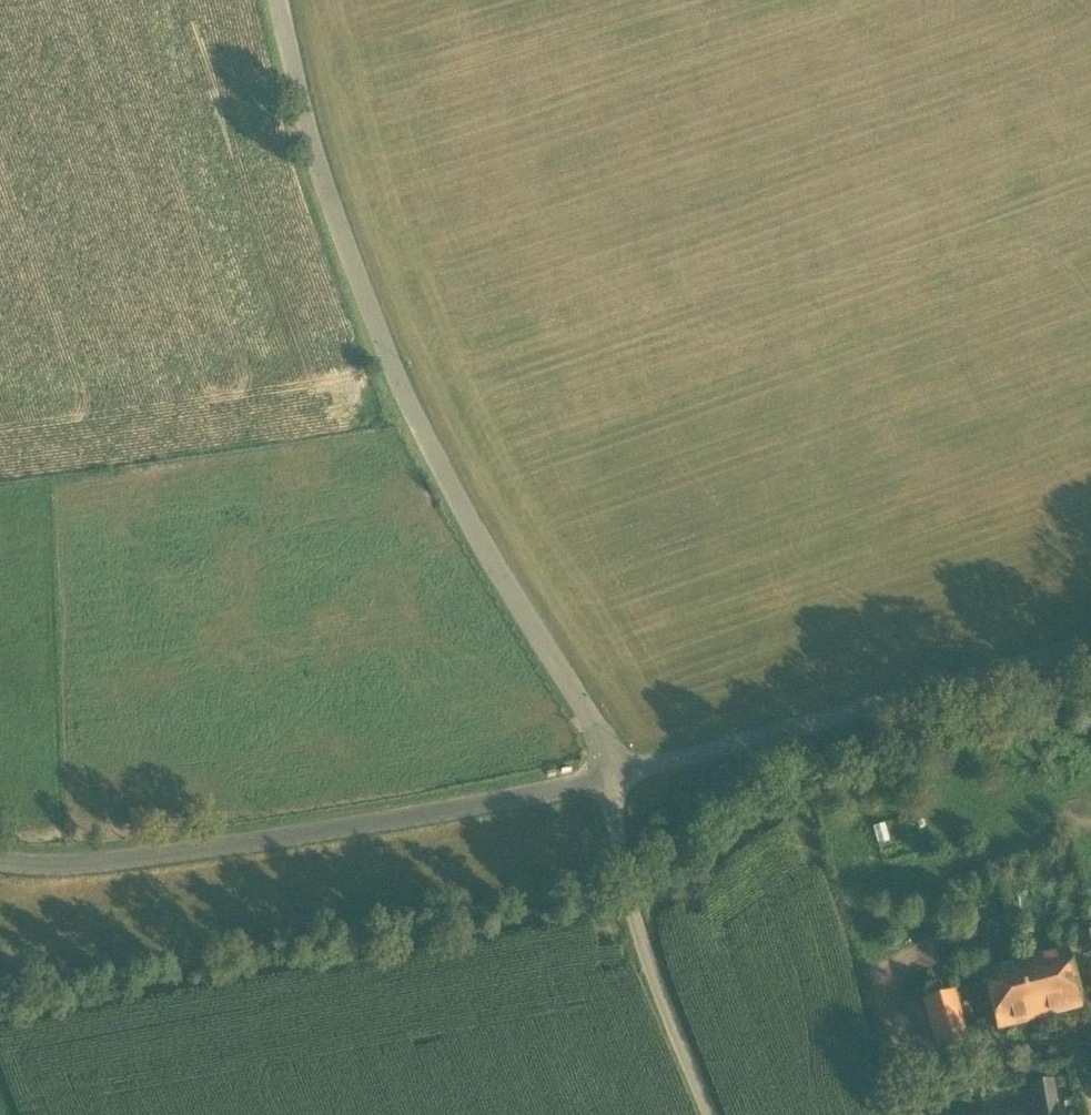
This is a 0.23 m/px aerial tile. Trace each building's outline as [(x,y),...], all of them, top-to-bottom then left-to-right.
[(1078,934),(1082,956),(1090,954),(1090,932),(1078,934)] [(988,974),(1001,1027),(1049,1014),(1049,1012),(1079,1004),(1066,954),(988,974)] [(966,1042),(954,997),(926,1005),(938,1049),(966,1042)] [(1056,1105),(1052,1081),(1031,1085),(1035,1108),(995,1114),(1058,1114),(1056,1105)]
